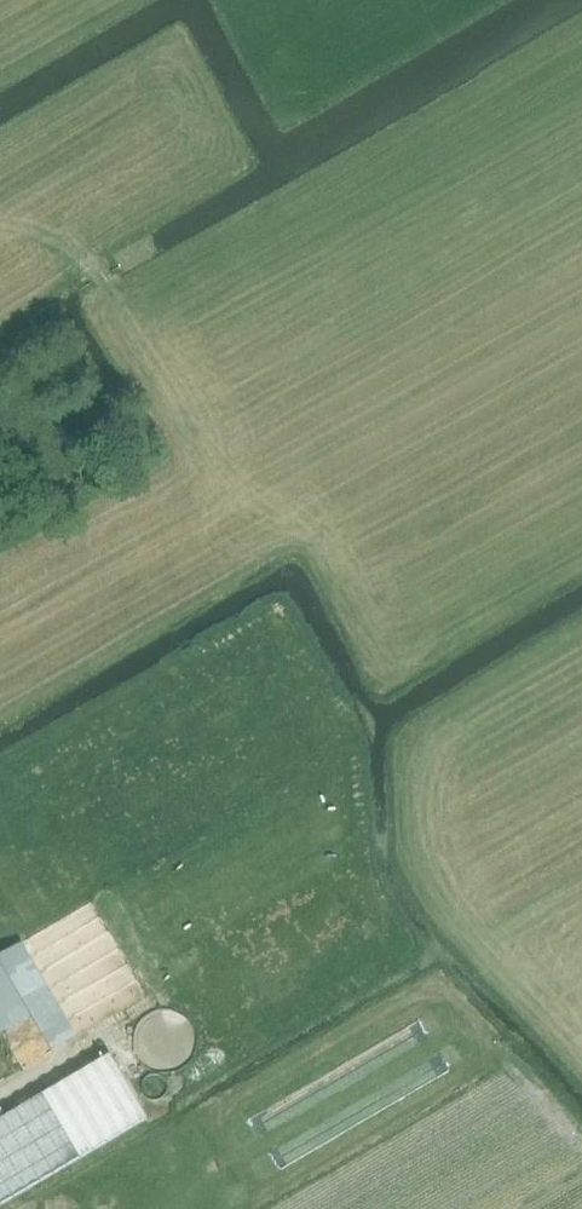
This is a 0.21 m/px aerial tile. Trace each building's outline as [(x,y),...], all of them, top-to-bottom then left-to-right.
[(0,944),(0,1007),(24,997),(0,944)] [(147,1120),(109,1056),(0,1121),(0,1207),(147,1120)]
